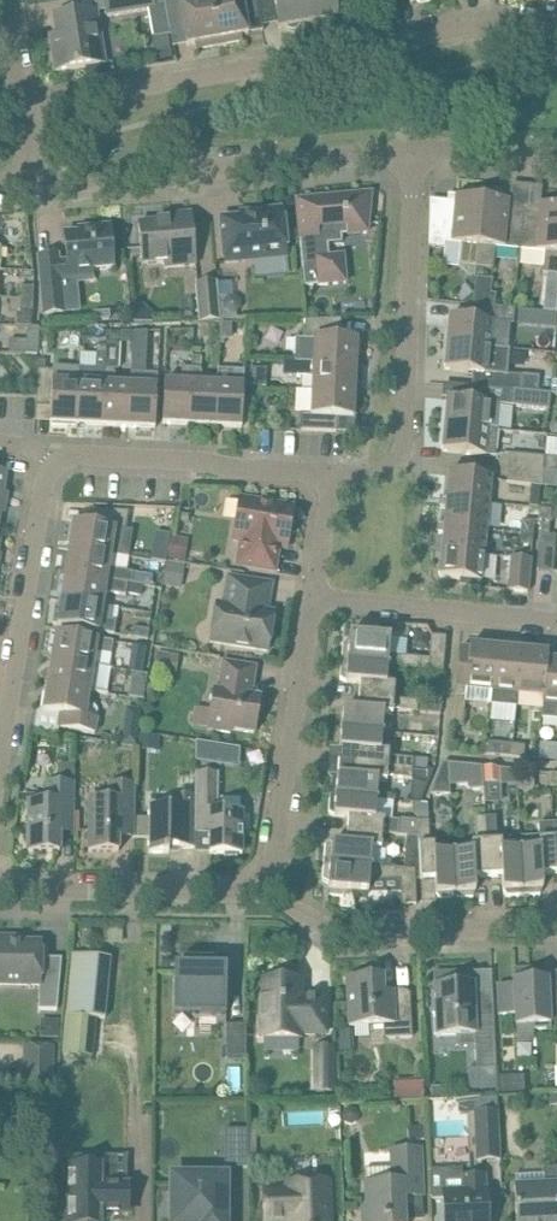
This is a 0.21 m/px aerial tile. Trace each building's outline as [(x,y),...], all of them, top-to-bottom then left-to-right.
[(107,10),(108,17),(150,11),(154,37),(167,36),(171,35),(168,20),(164,0),(105,0),(107,10)] [(171,35),(185,32),(187,46),(195,44),(196,50),(219,46),(211,0),(201,0),(193,1),(193,0),(164,0),(171,35)] [(219,46),(243,41),(242,36),(249,34),(246,20),(260,18),(257,0),(211,0),(219,46)] [(260,18),(262,17),(262,16),(261,16),(260,9),(275,6),(279,29),(308,24),(304,0),(257,0),(260,18)] [(308,24),(315,22),(318,24),(321,25),(325,24),(328,22),(330,19),(337,18),(334,0),(304,0),(308,24)] [(97,11),(77,14),(53,18),(56,36),(50,37),(55,72),(105,64),(97,11)] [(154,38),(150,39),(155,63),(171,60),(167,36),(154,37),(154,38)] [(371,194),(296,201),(304,287),(346,283),(344,256),(329,257),(328,244),(342,243),(342,236),(368,234),(371,194)] [(470,277),(476,278),(483,199),(457,196),(456,203),(430,200),(429,248),(445,249),(445,243),(461,245),(459,266),(466,266),(466,273),(470,277)] [(496,248),(521,250),(524,210),(509,208),(510,201),(483,199),(476,278),(477,267),(494,269),(496,248)] [(556,275),(556,206),(541,204),(540,211),(524,210),(521,250),(545,253),(543,274),(556,275)] [(221,220),(223,244),(225,263),(246,261),(245,257),(287,253),(283,209),(240,214),(240,218),(221,220)] [(191,213),(183,214),(160,216),(160,222),(139,224),(141,248),(142,265),(164,263),(165,269),(196,266),(194,237),(191,213)] [(92,270),(113,268),(109,226),(88,228),(89,232),(65,235),(67,262),(59,262),(58,255),(38,257),(44,315),(64,313),(61,280),(92,277),(92,270)] [(474,305),(479,306),(495,307),(496,295),(491,295),(492,281),(477,279),(474,305)] [(199,323),(220,321),(219,304),(217,283),(195,285),(199,323)] [(21,287),(21,300),(33,301),(34,288),(21,287)] [(556,307),(556,295),(545,294),(543,312),(556,313),(556,307)] [(223,303),(219,304),(220,321),(237,320),(237,315),(241,309),(241,302),(236,297),(229,297),(223,303)] [(33,312),(33,301),(21,300),(20,316),(18,316),(17,326),(32,327),(33,312)] [(450,317),(448,344),(489,348),(509,349),(512,323),(513,324),(514,309),(495,307),(479,306),(478,320),(450,317)] [(110,319),(109,311),(94,312),(94,320),(110,319)] [(295,339),(295,363),(356,366),(357,339),(341,339),(342,320),(305,320),(304,339),(295,339)] [(220,323),(220,340),(224,341),(229,336),(230,324),(220,323)] [(26,354),(38,355),(39,328),(32,327),(26,333),(26,354)] [(109,332),(108,344),(117,344),(121,341),(122,333),(109,332)] [(133,341),(133,349),(147,350),(148,334),(134,333),(133,341)] [(129,427),(130,385),(116,385),(116,379),(114,371),(119,371),(120,345),(116,345),(117,344),(108,344),(106,344),(106,354),(103,426),(129,427)] [(507,375),(509,349),(489,348),(448,344),(445,370),(473,373),(472,387),(477,388),(538,393),(539,377),(507,375)] [(79,368),(77,425),(103,426),(106,354),(79,353),(79,368)] [(313,377),(313,390),(355,392),(356,366),(295,363),(295,364),(298,364),(297,377),(313,377)] [(36,402),(36,406),(51,407),(50,424),(52,424),(52,427),(69,427),(69,425),(77,425),(79,368),(52,367),(52,371),(38,370),(37,382),(37,397),(36,402)] [(163,424),(189,425),(192,368),(183,368),(180,377),(180,383),(165,382),(164,400),(163,424)] [(189,425),(215,427),(217,384),(203,384),(203,378),(201,369),(192,368),(189,425)] [(267,369),(252,369),(252,388),(266,388),(267,369)] [(217,384),(215,427),(242,428),(243,404),(245,371),(235,370),(232,379),(232,385),(217,384)] [(130,385),(129,427),(155,429),(158,375),(131,374),(130,385)] [(448,399),(445,425),(498,430),(498,429),(497,429),(499,405),(512,406),(549,410),(551,394),(538,393),(477,388),(476,402),(448,399)] [(355,392),(313,390),(311,414),(301,414),(300,431),(336,432),(337,418),(354,419),(355,392)] [(552,434),(556,435),(556,422),(552,422),(549,428),(552,434)] [(498,430),(445,425),(443,452),(496,457),(498,430)] [(510,454),(508,468),(543,472),(545,457),(510,454)] [(545,457),(543,472),(556,473),(556,459),(545,457)] [(508,468),(507,483),(542,486),(543,472),(508,468)] [(450,473),(447,498),(489,503),(491,477),(450,473)] [(446,509),(445,524),(486,529),(489,503),(447,498),(442,498),(441,508),(446,509)] [(242,542),(238,564),(275,571),(279,547),(287,548),(294,508),(240,499),(233,540),(242,542)] [(540,535),(549,536),(552,510),(539,508),(538,521),(542,521),(540,535)] [(71,524),(68,540),(71,541),(70,548),(129,557),(133,531),(126,530),(129,512),(93,510),(91,524),(74,522),(74,524),(71,524)] [(523,521),(521,533),(533,534),(534,522),(523,521)] [(444,535),(442,551),(484,555),(486,529),(445,524),(439,524),(438,534),(444,535)] [(533,534),(521,533),(520,545),(532,546),(533,534)] [(549,536),(540,535),(537,571),(552,572),(556,537),(549,536)] [(172,537),(168,560),(185,563),(189,540),(172,537)] [(127,572),(129,557),(70,548),(66,574),(122,583),(129,584),(129,583),(132,584),(134,573),(127,572)] [(155,555),(154,561),(166,563),(168,549),(163,548),(155,555)] [(442,551),(440,578),(469,581),(469,587),(481,588),(484,555),(442,551)] [(511,558),(508,591),(528,593),(530,569),(531,560),(511,558)] [(167,562),(163,586),(181,589),(185,565),(167,562)] [(66,574),(62,600),(103,606),(105,592),(127,596),(129,584),(122,583),(66,574)] [(268,652),(272,626),(274,614),(267,613),(272,584),(229,578),(224,606),(217,605),(211,643),(268,652)] [(55,606),(53,625),(58,626),(81,630),(114,635),(116,623),(101,621),(103,606),(62,600),(61,607),(55,606)] [(129,637),(148,640),(149,631),(136,629),(130,633),(129,637)] [(343,645),(341,662),(388,667),(421,669),(422,659),(389,656),(390,639),(366,637),(367,631),(351,630),(349,643),(343,645)] [(51,632),(48,651),(53,652),(52,659),(94,666),(109,668),(111,651),(113,642),(80,637),(56,633),(51,632)] [(428,670),(443,671),(446,637),(431,636),(428,670)] [(492,691),(489,723),(515,725),(518,693),(522,651),(521,651),(505,649),(506,644),(496,643),(496,648),(497,649),(492,691)] [(132,646),(129,667),(142,669),(145,648),(132,646)] [(456,697),(453,725),(463,726),(466,688),(492,691),(497,649),(496,648),(470,646),(469,651),(460,650),(457,677),(456,687),(456,697)] [(541,719),(542,719),(548,656),(549,654),(531,652),(532,646),(522,646),(521,651),(522,651),(518,693),(544,696),(541,719)] [(154,674),(176,677),(179,656),(158,652),(154,674)] [(556,720),(556,662),(556,656),(548,656),(542,719),(556,720)] [(52,659),(48,685),(90,692),(107,695),(111,669),(109,668),(94,666),(52,659)] [(360,684),(359,697),(394,700),(395,685),(387,684),(388,667),(341,662),(340,679),(346,682),(360,684)] [(254,711),(256,697),(251,696),(256,668),(223,663),(219,691),(215,691),(208,730),(230,734),(231,730),(255,734),(258,712),(254,711)] [(44,692),(42,707),(45,708),(44,712),(61,714),(58,728),(82,732),(94,734),(96,719),(98,711),(95,707),(88,706),(90,692),(48,685),(47,693),(44,692)] [(132,689),(130,699),(144,701),(145,694),(142,690),(132,689)] [(425,702),(442,703),(442,690),(426,689),(425,702)] [(382,733),(384,715),(393,715),(393,710),(418,713),(419,702),(394,700),(359,697),(358,711),(343,710),(337,712),(335,729),(382,733)] [(419,702),(418,713),(441,715),(442,703),(419,702)] [(354,751),(353,765),(413,770),(414,760),(389,757),(390,752),(381,752),(382,733),(335,729),(334,746),(340,750),(354,751)] [(123,732),(121,744),(136,747),(138,734),(123,732)] [(140,737),(139,751),(159,752),(160,738),(140,737)] [(487,755),(513,757),(514,745),(489,743),(487,755)] [(198,744),(195,761),(219,764),(222,747),(198,744)] [(526,746),(514,745),(513,757),(524,758),(526,746)] [(427,771),(427,760),(414,759),(414,770),(427,771)] [(451,795),(450,787),(449,764),(444,764),(431,795),(451,795)] [(75,785),(76,765),(59,765),(59,785),(75,785)] [(376,800),(378,782),(387,783),(387,778),(412,780),(428,785),(433,771),(427,771),(414,770),(413,770),(353,765),(352,778),(338,777),(331,779),(330,796),(376,800)] [(482,768),(457,765),(458,786),(468,786),(469,790),(483,789),(483,785),(482,768)] [(500,769),(482,768),(483,785),(501,784),(500,769)] [(534,791),(534,772),(517,770),(518,791),(534,791)] [(195,796),(194,849),(195,849),(195,833),(211,834),(210,854),(225,854),(225,858),(237,858),(237,854),(242,854),(243,813),(218,812),(219,774),(195,774),(195,791),(195,796)] [(29,803),(28,852),(60,852),(60,833),(74,833),(75,785),(59,785),(46,784),(46,803),(29,803)] [(89,801),(89,852),(119,853),(119,838),(134,838),(135,786),(108,786),(108,801),(89,801)] [(169,848),(194,849),(195,796),(173,796),(173,807),(149,807),(149,829),(149,853),(169,853),(169,848)] [(348,818),(347,832),(382,835),(399,836),(400,822),(384,820),(375,819),(376,800),(330,796),(328,813),(334,817),(348,818)] [(418,824),(429,823),(428,804),(413,803),(414,823),(414,824),(418,824)] [(472,851),(453,852),(456,899),(473,899),(476,892),(475,878),(489,877),(487,842),(486,818),(486,817),(476,818),(477,842),(472,842),(472,851)] [(523,896),(520,838),(497,839),(496,817),(486,818),(487,842),(489,877),(502,876),(503,891),(506,897),(523,896)] [(400,822),(399,836),(407,837),(418,837),(418,824),(414,824),(414,823),(400,822)] [(430,844),(429,823),(418,824),(418,837),(420,871),(421,881),(435,880),(436,894),(439,900),(456,899),(453,852),(435,853),(435,844),(430,844)] [(538,837),(520,838),(523,896),(540,895),(543,889),(542,875),(556,874),(554,839),(553,824),(538,825),(538,837)] [(325,846),(324,863),(371,868),(372,849),(381,850),(382,835),(347,832),(346,845),(332,844),(325,846)] [(407,837),(404,870),(414,870),(420,871),(418,837),(407,837)] [(416,905),(415,881),(414,870),(404,870),(371,868),(324,863),(322,880),(328,884),(327,896),(344,898),(344,892),(368,894),(369,882),(400,880),(401,906),(416,905)] [(57,1011),(60,983),(62,958),(42,958),(42,944),(11,943),(11,938),(0,938),(0,985),(39,986),(39,1010),(57,1011)] [(112,958),(74,957),(64,1056),(92,1059),(96,1019),(106,1020),(112,958)] [(213,960),(184,960),(183,967),(175,967),(174,1013),(226,1014),(227,965),(225,965),(225,970),(213,970),(213,960)] [(516,1015),(516,1026),(534,1026),(534,1031),(556,1030),(556,1004),(549,1004),(548,969),(527,970),(528,980),(514,980),(514,985),(497,985),(499,1016),(516,1015)] [(434,974),(435,998),(437,1037),(459,1036),(458,1028),(474,1028),(476,1069),(496,1068),(494,1015),(492,991),(474,992),(474,984),(458,985),(458,973),(434,974)] [(348,1003),(349,1027),(383,1025),(384,1039),(412,1038),(412,1017),(410,993),(393,994),(393,992),(384,992),(383,976),(347,979),(348,1003)] [(302,978),(261,979),(262,1036),(303,1036),(303,1032),(327,1031),(326,995),(302,995),(302,978)] [(247,1026),(227,1026),(227,1057),(247,1057),(247,1026)] [(23,1048),(23,1072),(23,1088),(53,1088),(54,1048),(23,1048)] [(333,1049),(315,1049),(315,1076),(333,1076),(333,1049)] [(513,1078),(497,1078),(498,1095),(514,1094),(513,1078)] [(422,1079),(394,1081),(396,1102),(423,1100),(422,1079)] [(444,1087),(431,1088),(432,1097),(444,1096),(444,1087)] [(474,1098),(475,1112),(477,1161),(500,1160),(497,1097),(474,1098)] [(345,1111),(343,1117),(346,1123),(353,1125),(359,1122),(361,1115),(358,1110),(351,1108),(345,1111)] [(249,1130),(225,1129),(224,1168),(248,1168),(249,1130)] [(457,1143),(432,1144),(433,1167),(458,1166),(457,1143)] [(363,1214),(363,1220),(404,1220),(403,1198),(422,1197),(420,1150),(391,1151),(393,1184),(366,1185),(367,1208),(363,1209),(363,1214)] [(85,1156),(67,1156),(67,1155),(66,1155),(66,1168),(65,1168),(65,1220),(91,1220),(91,1219),(100,1219),(100,1213),(128,1214),(128,1186),(114,1186),(114,1168),(85,1167),(85,1156)] [(516,1220),(556,1220),(556,1168),(543,1168),(544,1184),(514,1186),(516,1220)] [(487,1190),(486,1190),(485,1175),(463,1176),(463,1191),(443,1192),(444,1220),(489,1220),(488,1207),(487,1190)] [(225,1179),(226,1179),(226,1178),(172,1178),(172,1179),(173,1179),(172,1220),(225,1220),(225,1179)] [(264,1192),(265,1220),(330,1220),(328,1182),(288,1184),(288,1191),(264,1192)]
